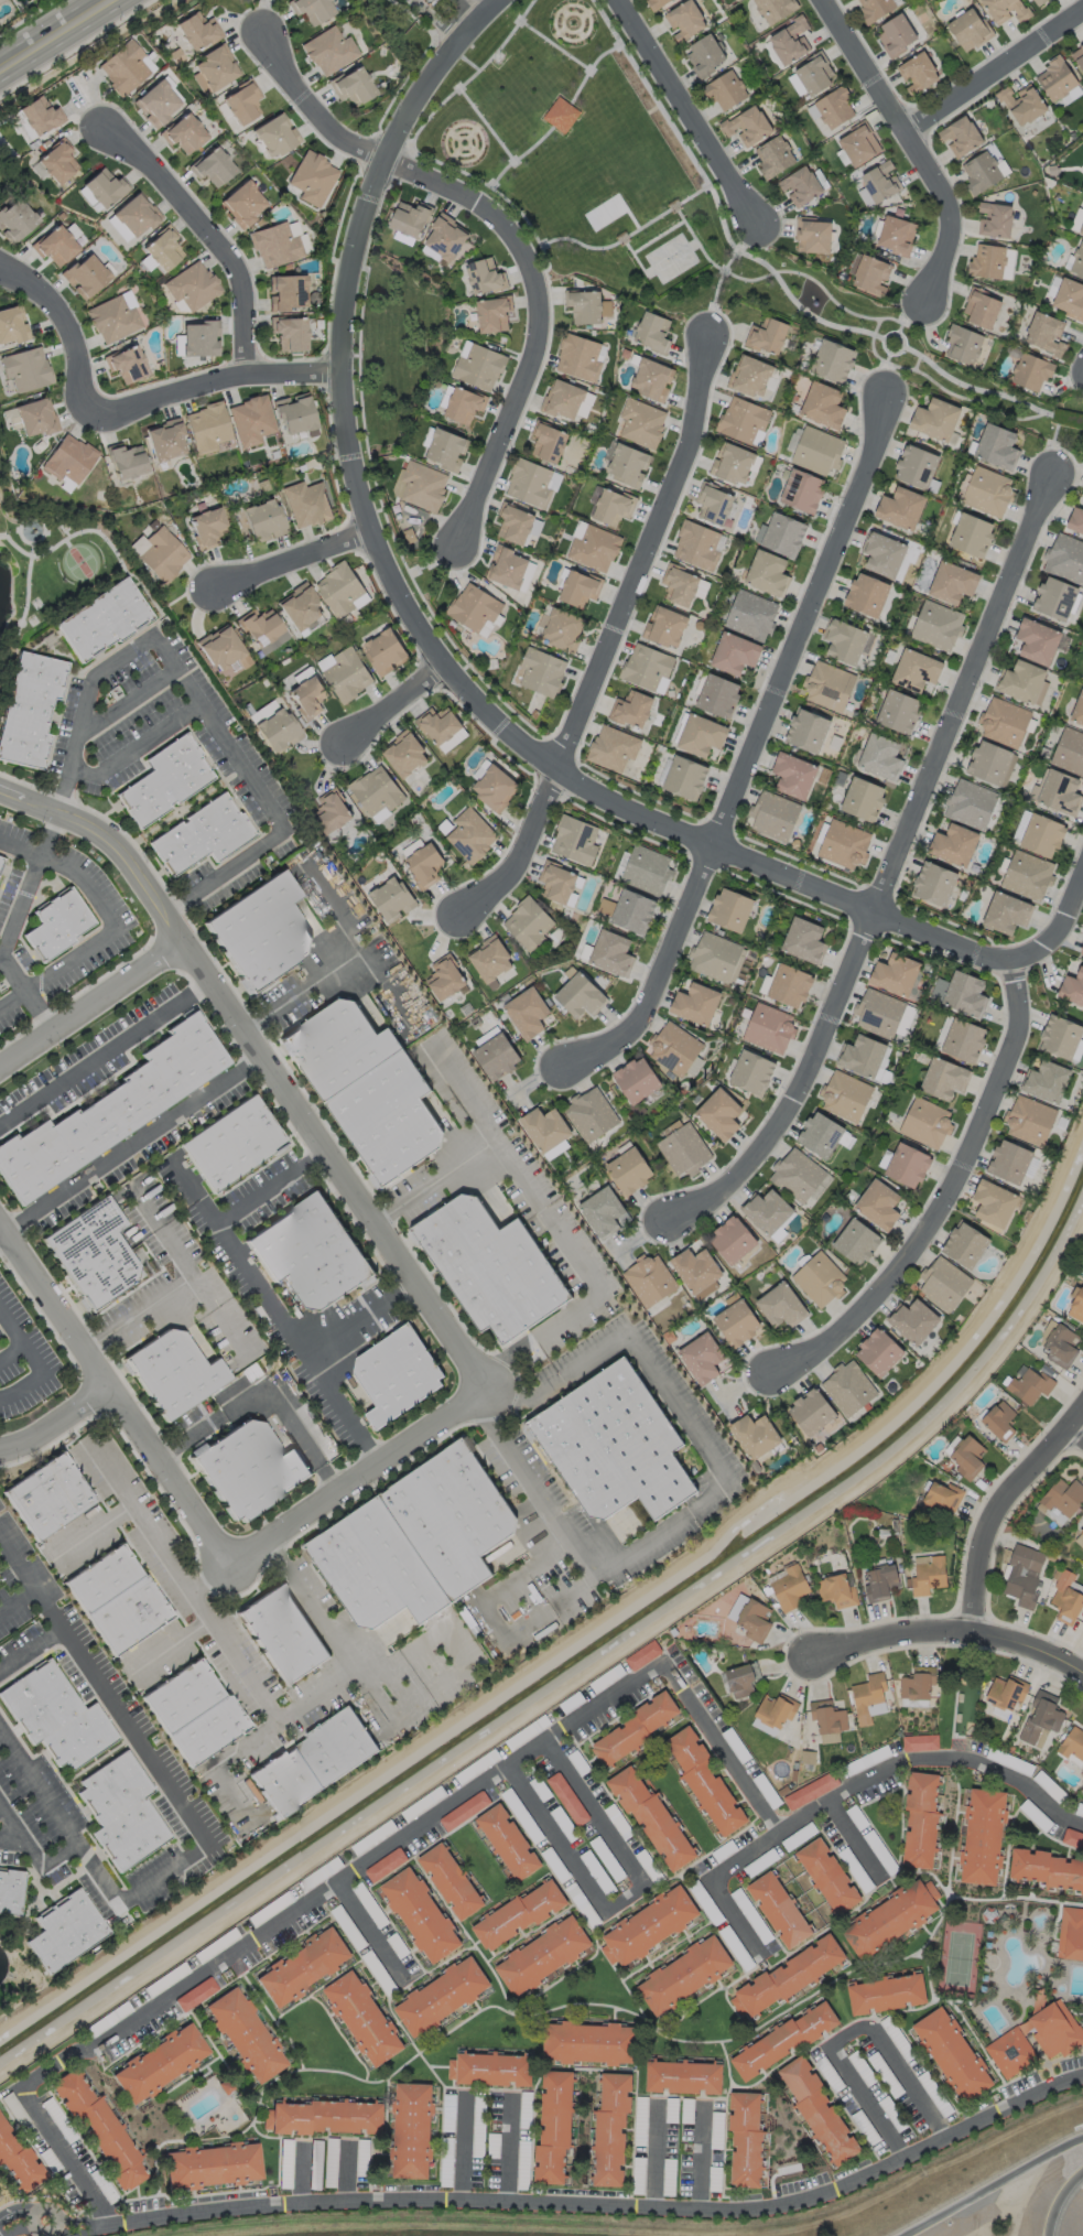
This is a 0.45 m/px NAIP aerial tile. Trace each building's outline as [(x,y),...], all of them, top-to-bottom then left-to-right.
[(306,30),(334,13),(325,0),(295,0),(290,3),(306,30)] [(647,2),(650,0),(675,0),(653,13),(647,2)] [(700,21),(704,28),(676,45),(671,36),(678,32),(675,28),(670,31),(661,17),(689,0),(702,20),(700,21)] [(755,7),(750,0),(792,0),(797,8),(767,26),(759,14),(758,15),(752,8),(755,7)] [(859,8),(855,0),(890,0),(895,8),(864,28),(856,15),(860,13),(857,9),(859,8)] [(945,13),(966,0),(972,0),(986,24),(960,40),(945,13)] [(1019,1),(1018,0),(984,0),(993,14),(1019,1)] [(174,23),(191,52),(220,34),(210,18),(198,24),(192,13),(174,23)] [(808,28),(800,32),(799,30),(793,33),(795,39),(801,35),(810,48),(782,66),(769,46),(771,45),(767,37),(793,21),(791,19),(800,13),(804,20),(803,20),(808,28)] [(905,51),(888,61),(880,47),(881,46),(875,35),(881,32),(878,26),(899,13),(916,39),(902,47),(905,51)] [(301,45),(323,77),(357,54),(336,22),(301,45)] [(685,42),(707,29),(721,52),(701,66),(685,42)] [(96,65),(120,96),(154,68),(130,37),(96,65)] [(894,57),(922,42),(938,68),(911,85),(894,57)] [(192,61),(210,90),(239,73),(220,43),(192,61)] [(1082,66),(1082,44),(1073,50),(1082,66)] [(789,62),(813,47),(827,75),(808,87),(789,62)] [(1032,67),(1049,93),(1074,75),(1060,53),(1032,67)] [(327,80),(338,101),(349,96),(355,105),(377,93),(359,62),(327,80)] [(702,76),(726,62),(743,87),(717,102),(702,76)] [(132,102),(155,127),(182,102),(159,78),(132,102)] [(1006,100),(1021,91),(1020,85),(1028,78),(1043,101),(1019,116),(1006,100)] [(810,95),(833,79),(848,105),(827,119),(810,95)] [(220,98),(237,128),(264,111),(248,83),(220,98)] [(18,108),(34,137),(66,119),(56,100),(47,106),(41,95),(18,108)] [(559,96),(542,118),(553,126),(564,133),(581,112),(570,104),(559,96)] [(729,111),(751,96),(768,120),(743,137),(729,111)] [(951,147),(977,130),(961,109),(945,119),(951,147)] [(163,131),(185,156),(209,137),(187,110),(163,131)] [(251,129),(269,160),(299,142),(281,111),(251,129)] [(836,130),(860,116),(875,139),(851,158),(836,130)] [(751,139),(775,127),(789,152),(763,168),(751,139)] [(189,158),(215,137),(232,160),(209,179),(189,158)] [(35,161),(57,186),(82,165),(59,140),(35,161)] [(957,156),(983,142),(998,170),(975,182),(957,156)] [(305,150),(284,186),(317,206),(338,170),(305,150)] [(857,168),(884,152),(890,159),(882,164),(890,173),(896,171),(899,180),(874,193),(857,168)] [(786,166),(806,156),(821,181),(800,193),(786,166)] [(82,184),(101,209),(130,187),(119,174),(112,180),(102,168),(82,184)] [(217,193),(245,168),(261,195),(236,215),(217,193)] [(110,214),(133,241),(161,217),(138,190),(110,214)] [(13,242),(0,226),(0,208),(18,194),(40,222),(13,242)] [(989,194),(1008,195),(1006,224),(981,224),(981,209),(987,208),(989,194)] [(398,199),(427,210),(419,238),(388,227),(398,199)] [(882,205),(908,213),(902,242),(873,235),(882,205)] [(242,224),(280,209),(296,246),(260,259),(242,224)] [(798,210),(827,209),(826,239),(799,239),(798,210)] [(440,216),(467,236),(448,260),(422,240),(440,216)] [(34,244),(56,269),(79,249),(57,224),(34,244)] [(141,249),(162,274),(185,256),(164,229),(141,249)] [(1082,266),(1082,236),(1074,233),(1064,259),(1082,266)] [(973,235),(998,239),(994,266),(967,263),(973,235)] [(858,246),(885,253),(871,280),(849,272),(858,246)] [(62,274),(83,300),(110,277),(88,251),(62,274)] [(464,263),(494,255),(503,285),(474,295),(464,263)] [(161,282),(174,303),(182,299),(189,311),(220,291),(198,258),(161,282)] [(268,267),(308,267),(305,294),(267,299),(268,267)] [(1060,267),(1082,279),(1073,305),(1049,294),(1060,267)] [(972,282),(999,292),(988,318),(964,311),(972,291),(967,288),(972,282)] [(572,323),(611,322),(610,290),(571,291),(572,323)] [(85,311),(101,346),(141,327),(124,291),(85,311)] [(480,298),(509,294),(512,326),(483,328),(480,298)] [(1032,301),(1060,314),(1047,339),(1024,331),(1032,301)] [(629,332),(659,343),(667,312),(641,302),(629,332)] [(269,307),(312,303),(310,341),(270,341),(269,307)] [(28,338),(19,305),(0,310),(0,346),(28,338)] [(745,332),(773,344),(787,315),(769,307),(763,320),(752,315),(745,332)] [(947,316),(978,326),(964,354),(938,339),(947,316)] [(181,323),(182,358),(218,356),(216,321),(181,323)] [(817,330),(854,339),(835,372),(812,364),(817,330)] [(552,365),(594,378),(605,343),(563,331),(552,365)] [(473,343),(507,356),(492,391),(458,377),(473,343)] [(740,343),(773,359),(760,389),(732,377),(740,343)] [(1008,369),(1033,380),(1040,368),(1050,369),(1051,356),(1018,344),(1008,369)] [(10,395),(52,382),(41,345),(0,357),(0,361),(10,395)] [(101,357),(109,377),(118,374),(122,385),(147,375),(134,345),(101,357)] [(631,380),(657,392),(671,357),(638,347),(631,380)] [(799,402),(837,418),(843,395),(834,395),(841,382),(812,371),(799,402)] [(539,406),(576,422),(589,391),(551,376),(539,406)] [(440,412),(468,423),(479,396),(450,385),(440,412)] [(906,417),(946,432),(963,400),(930,386),(925,399),(912,397),(906,417)] [(726,387),(765,403),(750,433),(716,421),(726,387)] [(649,439),(613,425),(622,390),(661,404),(649,439)] [(14,407),(25,440),(58,429),(47,396),(14,407)] [(228,408),(241,449),(278,436),(264,396),(228,408)] [(274,407),(284,440),(317,430),(307,397),(274,407)] [(184,414),(197,457),(236,445),(223,402),(184,414)] [(970,440),(1006,457),(1015,426),(984,412),(970,440)] [(788,449),(823,463),(837,431),(802,417),(788,449)] [(145,431),(155,463),(188,453),(180,421),(145,431)] [(529,454),(563,466),(573,435),(540,424),(529,454)] [(418,456),(448,469),(462,441),(431,428),(418,456)] [(64,432),(42,466),(76,488),(98,454),(64,432)] [(615,432),(643,443),(632,477),(603,464),(615,432)] [(721,433),(756,446),(745,472),(713,463),(721,433)] [(905,434),(936,447),(921,476),(894,465),(905,434)] [(109,450),(119,482),(149,472),(139,441),(109,450)] [(960,489),(995,506),(1007,471),(972,456),(960,489)] [(505,493),(542,507),(555,473),(518,457),(505,493)] [(778,489),(806,503),(821,468),(793,458),(778,489)] [(392,495),(434,511),(447,476),(405,461),(392,495)] [(895,474),(890,487),(878,483),(871,506),(909,520),(923,487),(895,474)] [(585,504),(614,518),(627,490),(604,475),(585,504)] [(283,493),(297,530),(334,516),(321,479),(283,493)] [(706,479),(743,486),(729,511),(697,500),(706,479)] [(1081,499),(1082,495),(1082,525),(1062,517),(1072,497),(1081,499)] [(241,510),(253,542),(286,530),(274,498),(241,510)] [(759,533),(789,546),(803,514),(771,500),(759,533)] [(945,534),(978,548),(990,512),(959,501),(945,534)] [(189,516),(201,544),(229,533),(218,505),(189,516)] [(496,534),(527,546),(538,517),(508,505),(496,534)] [(680,509),(718,526),(708,562),(670,546),(680,509)] [(573,510),(616,528),(602,562),(563,548),(573,510)] [(868,522),(903,536),(891,571),(865,557),(870,544),(862,540),(868,522)] [(1054,525),(1082,536),(1082,568),(1081,573),(1040,560),(1054,525)] [(161,529),(189,557),(163,585),(133,557),(161,529)] [(741,571),(777,587),(784,552),(756,540),(741,571)] [(483,575),(516,591),(531,557),(497,541),(483,575)] [(923,582),(955,594),(960,582),(965,585),(973,565),(941,552),(923,582)] [(668,555),(702,571),(691,601),(669,590),(673,576),(661,571),(668,555)] [(563,560),(595,573),(583,596),(556,587),(563,560)] [(312,584),(337,622),(358,608),(353,601),(366,592),(345,562),(312,584)] [(857,563),(888,574),(877,609),(843,595),(857,563)] [(1030,599),(1064,613),(1076,579),(1046,565),(1030,599)] [(126,579),(153,618),(82,666),(56,626),(126,579)] [(723,614),(758,631),(771,596),(735,581),(723,614)] [(446,613),(477,634),(498,603),(467,582),(446,613)] [(278,603),(297,633),(327,614),(307,583),(278,603)] [(920,592),(953,605),(946,639),(909,627),(920,592)] [(548,594),(581,611),(571,636),(539,623),(548,594)] [(656,596),(686,608),(674,634),(646,627),(656,596)] [(239,622),(258,649),(285,631),(268,604),(239,622)] [(1011,625),(1021,631),(1016,646),(1043,658),(1058,625),(1021,608),(1011,625)] [(830,611),(865,623),(849,660),(817,646),(830,611)] [(707,651),(734,660),(737,650),(749,655),(757,637),(721,622),(707,651)] [(198,646),(218,676),(237,661),(243,670),(252,663),(226,626),(198,646)] [(361,646),(382,677),(411,658),(391,627),(361,646)] [(630,634),(668,646),(660,683),(617,669),(630,634)] [(523,637),(561,649),(552,687),(513,673),(523,637)] [(899,639),(935,653),(922,682),(888,671),(899,639)] [(320,666),(345,703),(377,683),(351,645),(320,666)] [(812,651),(845,666),(835,701),(802,689),(812,651)] [(45,770),(0,760),(0,731),(19,652),(69,665),(45,770)] [(1015,652),(1043,663),(1027,695),(994,677),(1015,652)] [(693,693),(725,706),(736,677),(708,665),(693,693)] [(285,690),(306,723),(325,711),(318,700),(327,694),(314,672),(285,690)] [(1082,717),(1082,681),(1079,679),(1068,710),(1082,717)] [(630,682),(651,690),(641,719),(610,709),(614,695),(627,694),(630,682)] [(887,682),(916,691),(903,722),(873,710),(887,682)] [(976,719),(1014,734),(1026,704),(987,688),(976,719)] [(797,699),(831,710),(816,741),(783,730),(797,699)] [(251,723),(273,712),(268,703),(246,715),(251,723)] [(675,735),(704,747),(711,733),(718,739),(724,722),(689,704),(675,735)] [(252,726),(271,753),(301,732),(282,705),(252,726)] [(419,722),(437,746),(464,726),(451,710),(437,721),(431,712),(419,722)] [(600,715),(640,734),(621,767),(582,750),(600,715)] [(1060,719),(1082,729),(1082,756),(1077,768),(1049,746),(1060,719)] [(865,723),(897,735),(888,769),(856,756),(865,723)] [(827,725),(837,730),(833,741),(824,736),(827,725)] [(382,753),(403,779),(432,757),(411,731),(382,753)] [(966,763),(998,776),(1009,742),(977,732),(966,763)] [(188,733),(219,779),(141,832),(117,796),(155,770),(149,759),(188,733)] [(776,741),(813,758),(802,788),(777,780),(783,764),(769,760),(776,741)] [(662,774),(693,785),(704,758),(675,745),(662,774)] [(1031,789),(1064,807),(1076,771),(1048,760),(1031,789)] [(350,786),(378,821),(408,797),(380,761),(350,786)] [(472,790),(494,763),(521,785),(499,812),(472,790)] [(849,766),(882,779),(869,808),(838,797),(849,766)] [(942,804),(979,819),(988,786),(956,770),(942,804)] [(746,817),(780,832),(795,797),(760,781),(746,817)] [(226,790),(257,835),(217,863),(212,854),(174,881),(149,844),(226,790)] [(336,792),(354,819),(326,836),(310,810),(336,792)] [(448,836),(474,862),(501,834),(470,803),(453,820),(458,825),(448,836)] [(1018,839),(1047,850),(1059,815),(1030,803),(1018,839)] [(829,809),(865,824),(848,858),(813,846),(829,809)] [(927,843),(932,821),(943,825),(949,813),(974,822),(960,854),(927,843)] [(563,814),(550,851),(591,865),(603,829),(563,814)] [(405,857),(414,852),(413,850),(423,845),(420,839),(401,849),(405,857)] [(403,858),(420,887),(437,876),(432,866),(443,860),(432,841),(403,858)] [(995,875),(1036,893),(1048,856),(1011,842),(995,875)] [(636,844),(622,881),(659,895),(673,858),(636,844)] [(912,882),(941,895),(952,862),(925,852),(912,882)] [(9,861),(0,883),(0,857),(9,861)] [(550,862),(537,889),(565,903),(577,875),(550,862)] [(284,864),(310,898),(300,906),(324,939),(307,951),(253,992),(204,925),(284,864)] [(397,873),(415,899),(386,920),(367,894),(397,873)] [(978,914),(1000,921),(1008,909),(1019,915),(1025,894),(992,883),(978,914)] [(72,885),(99,926),(42,964),(24,937),(44,923),(35,910),(72,885)] [(708,918),(722,885),(755,899),(740,932),(708,918)] [(624,887),(610,921),(643,935),(658,901),(624,887)] [(500,922),(532,955),(548,940),(542,935),(555,921),(530,895),(500,922)] [(794,914),(781,949),(820,964),(827,944),(820,941),(825,926),(794,914)] [(603,928),(588,962),(627,976),(636,957),(628,953),(633,940),(603,928)] [(704,930),(690,969),(734,985),(748,946),(704,930)] [(469,955),(488,983),(517,964),(497,937),(469,955)] [(891,952),(921,963),(907,997),(868,982),(877,961),(887,964),(891,952)] [(451,957),(468,985),(440,1003),(426,981),(438,973),(434,966),(451,957)] [(781,963),(768,996),(801,1009),(814,976),(781,963)] [(1080,965),(1082,967),(1082,1009),(1055,997),(1065,975),(1074,979),(1080,965)] [(955,969),(941,1003),(981,1020),(989,997),(978,993),(984,981),(955,969)] [(580,971),(610,1002),(594,1018),(585,1009),(577,1017),(555,996),(580,971)] [(668,1012),(676,990),(690,995),(694,983),(722,994),(707,1028),(668,1012)] [(533,986),(555,1022),(524,1041),(502,1006),(533,986)] [(868,987),(907,1003),(891,1040),(853,1025),(868,987)] [(286,1043),(354,996),(381,1036),(392,1028),(436,1092),(424,1101),(452,1139),(387,1185),(286,1043)] [(758,1001),(741,1039),(783,1056),(799,1018),(758,1001)] [(23,1207),(0,1174),(0,1146),(198,1012),(235,1065),(23,1207)] [(1051,1013),(1082,1026),(1082,1029),(1070,1061),(1037,1047),(1051,1013)] [(955,1017),(942,1050),(974,1063),(987,1030),(955,1017)] [(647,1052),(682,1076),(703,1044),(669,1020),(647,1052)] [(502,1031),(522,1061),(491,1082),(472,1052),(502,1031)] [(859,1034),(888,1045),(876,1079),(837,1065),(845,1043),(855,1046),(859,1034)] [(743,1048),(727,1081),(760,1097),(777,1063),(743,1048)] [(933,1055),(972,1070),(963,1092),(954,1089),(949,1102),(919,1090),(933,1055)] [(614,1074),(635,1106),(664,1088),(645,1056),(614,1074)] [(1043,1059),(1072,1071),(1059,1103),(1021,1088),(1029,1067),(1038,1071),(1043,1059)] [(835,1068),(875,1085),(857,1122),(819,1104),(835,1068)] [(563,1108),(586,1144),(620,1122),(597,1085),(563,1108)] [(719,1087),(741,1109),(733,1119),(741,1126),(725,1144),(694,1113),(719,1087)] [(180,1146),(215,1196),(288,1144),(253,1094),(180,1146)] [(1018,1094),(1059,1110),(1043,1147),(1004,1131),(1018,1094)] [(916,1097),(953,1115),(935,1151),(898,1132),(916,1097)] [(555,1109),(573,1134),(542,1154),(519,1119),(538,1105),(544,1115),(555,1109)] [(816,1111),(845,1130),(825,1159),(797,1141),(816,1111)] [(689,1122),(712,1156),(679,1178),(656,1144),(689,1122)] [(999,1137),(1033,1153),(1019,1186),(985,1171),(999,1137)] [(899,1142),(932,1157),(917,1189),(884,1174),(899,1142)] [(636,1146),(656,1178),(626,1197),(605,1166),(636,1146)] [(793,1147),(830,1176),(804,1208),(768,1179),(793,1147)] [(982,1177),(1020,1195),(1004,1232),(974,1218),(981,1203),(971,1199),(982,1177)] [(876,1179),(900,1197),(892,1208),(901,1213),(888,1231),(855,1207),(876,1179)] [(769,1185),(794,1210),(768,1236),(743,1211),(769,1185)] [(608,1188),(624,1211),(615,1217),(620,1225),(602,1238),(582,1206),(608,1188)] [(321,1190),(380,1276),(316,1321),(285,1277),(274,1285),(246,1243),(321,1190)] [(413,1233),(474,1191),(501,1231),(521,1218),(576,1298),(508,1346),(495,1327),(484,1335),(413,1233)] [(42,1242),(94,1316),(149,1277),(118,1233),(129,1225),(108,1196),(42,1242)] [(734,1214),(757,1242),(730,1265),(706,1238),(734,1214)] [(853,1217),(882,1238),(863,1267),(833,1246),(853,1217)] [(960,1220),(990,1239),(971,1271),(941,1252),(960,1220)] [(670,1261),(694,1295),(724,1274),(706,1249),(695,1256),(689,1247),(670,1261)] [(820,1249),(849,1278),(820,1307),(791,1277),(820,1249)] [(656,1252),(679,1287),(647,1308),(624,1274),(656,1252)] [(939,1255),(974,1281),(951,1313),(916,1288),(939,1255)] [(783,1279),(809,1314),(791,1328),(786,1320),(773,1329),(752,1301),(783,1279)] [(1081,1287),(1082,1288),(1082,1323),(1068,1315),(1072,1308),(1070,1308),(1081,1287)] [(890,1321),(914,1295),(941,1319),(916,1346),(890,1321)] [(741,1298),(762,1328),(734,1349),(713,1319),(741,1298)] [(1058,1322),(1079,1337),(1072,1347),(1077,1350),(1065,1370),(1044,1357),(1048,1351),(1041,1348),(1046,1341),(1043,1340),(1051,1328),(1053,1329),(1058,1322)] [(124,1362),(177,1325),(207,1368),(219,1360),(232,1379),(169,1424),(124,1362)] [(377,1433),(366,1418),(379,1409),(350,1368),(411,1326),(450,1382),(377,1433)] [(878,1328),(905,1352),(880,1379),(854,1354),(878,1328)] [(707,1331),(725,1357),(714,1365),(721,1375),(701,1389),(676,1353),(707,1331)] [(532,1427),(630,1360),(690,1446),(675,1456),(702,1494),(659,1524),(641,1499),(600,1527),(532,1427)] [(822,1383),(847,1417),(879,1393),(854,1360),(822,1383)] [(1027,1367),(1038,1375),(1040,1371),(1055,1382),(1046,1396),(1040,1392),(1029,1406),(1004,1387),(1011,1378),(1017,1381),(1027,1367)] [(788,1411),(809,1437),(837,1415),(816,1387),(788,1411)] [(1001,1400),(1016,1413),(1007,1423),(1015,1432),(1004,1444),(979,1419),(995,1404),(996,1405),(1001,1400)] [(767,1415),(783,1441),(752,1460),(730,1424),(748,1413),(754,1423),(767,1415)] [(192,1461),(240,1530),(315,1477),(296,1451),(286,1458),(257,1415),(192,1461)] [(967,1434),(986,1449),(977,1459),(984,1465),(968,1481),(954,1469),(957,1465),(947,1456),(952,1450),(951,1449),(961,1438),(962,1439),(967,1434)] [(311,1551),(466,1444),(526,1532),(485,1559),(498,1578),(424,1629),(411,1610),(370,1638),(311,1551)] [(3,1493),(37,1543),(97,1502),(64,1452),(3,1493)] [(1074,1479),(1082,1486),(1082,1500),(1068,1519),(1052,1505),(1048,1510),(1038,1502),(1058,1478),(1068,1486),(1074,1479)] [(932,1480),(945,1487),(947,1482),(964,1490),(953,1512),(943,1506),(938,1517),(919,1508),(922,1501),(921,1500),(932,1480)] [(1082,1549),(1082,1524),(1071,1537),(1082,1549)] [(1044,1554),(1036,1578),(1038,1578),(1033,1590),(1038,1592),(1032,1610),(1016,1605),(1018,1598),(1001,1592),(1010,1565),(1007,1564),(1015,1543),(1033,1548),(1032,1549),(1044,1554)] [(65,1585),(115,1656),(176,1618),(122,1545),(65,1585)] [(929,1595),(911,1597),(910,1577),(914,1576),(913,1564),(930,1563),(929,1556),(943,1555),(945,1586),(928,1588),(929,1595)] [(802,1603),(783,1613),(768,1583),(786,1574),(783,1568),(797,1562),(800,1569),(799,1569),(810,1590),(799,1596),(802,1603)] [(886,1563),(887,1565),(894,1564),(899,1584),(887,1587),(889,1598),(868,1603),(864,1585),(869,1584),(866,1570),(873,1568),(871,1566),(886,1563)] [(1069,1587),(1082,1595),(1082,1603),(1070,1627),(1054,1618),(1059,1610),(1055,1608),(1057,1606),(1049,1601),(1057,1588),(1053,1586),(1063,1567),(1076,1575),(1069,1587)] [(844,1573),(848,1586),(854,1585),(858,1603),(835,1609),(832,1598),(820,1601),(815,1581),(822,1579),(822,1578),(844,1573)] [(238,1614),(283,1585),(333,1660),(289,1689),(238,1614)] [(749,1597),(771,1609),(766,1620),(771,1623),(760,1644),(744,1634),(747,1630),(735,1623),(738,1617),(737,1616),(744,1602),(746,1603),(749,1597)] [(662,1651),(653,1639),(623,1659),(632,1672),(662,1651)] [(31,1744),(41,1738),(59,1767),(65,1763),(72,1773),(118,1741),(94,1704),(85,1709),(52,1659),(0,1693),(0,1698),(31,1744)] [(143,1699),(203,1659),(250,1730),(191,1770),(143,1699)] [(749,1681),(751,1686),(752,1686),(755,1693),(734,1698),(732,1692),(730,1692),(724,1671),(755,1661),(760,1677),(749,1681)] [(935,1666),(934,1685),(930,1685),(930,1699),(908,1699),(908,1697),(899,1697),(900,1677),(901,1677),(901,1676),(907,1676),(907,1677),(912,1677),(913,1665),(935,1666)] [(871,1724),(858,1726),(849,1685),(867,1682),(866,1674),(882,1671),(886,1690),(881,1692),(886,1711),(869,1715),(871,1724)] [(1009,1675),(1029,1684),(1021,1702),(1016,1699),(1011,1710),(1004,1708),(1003,1709),(989,1704),(990,1702),(984,1699),(994,1676),(1006,1681),(1009,1675)] [(1053,1708),(1059,1711),(1059,1710),(1064,1713),(1063,1714),(1064,1714),(1057,1732),(1050,1729),(1040,1749),(1017,1739),(1027,1716),(1030,1718),(1035,1707),(1030,1705),(1038,1688),(1058,1698),(1053,1708)] [(665,1693),(681,1715),(608,1769),(592,1747),(665,1693)] [(779,1693),(799,1703),(790,1720),(786,1718),(779,1729),(772,1726),(771,1728),(759,1720),(759,1719),(752,1716),(765,1694),(776,1699),(779,1693)] [(831,1699),(832,1710),(845,1709),(847,1729),(840,1730),(840,1732),(817,1735),(816,1719),(811,1720),(809,1702),(831,1699)] [(351,1706),(382,1752),(282,1821),(251,1774),(351,1706)] [(1082,1728),(1082,1726),(1082,1748),(1077,1756),(1063,1746),(1060,1751),(1049,1743),(1068,1717),(1082,1728)] [(662,1744),(723,1839),(748,1823),(687,1728),(662,1744)] [(937,1734),(902,1735),(902,1751),(938,1750),(937,1734)] [(128,1752),(155,1792),(144,1800),(172,1839),(120,1875),(93,1835),(104,1827),(76,1787),(128,1752)] [(864,1766),(876,1762),(872,1753),(860,1757),(864,1766)] [(632,1768),(694,1856),(670,1873),(608,1785),(632,1768)] [(782,1797),(790,1811),(839,1784),(832,1770),(782,1797)] [(546,1779),(577,1824),(589,1816),(559,1771),(546,1779)] [(909,1771),(901,1862),(931,1866),(939,1773),(909,1771)] [(970,1790),(960,1879),(996,1882),(1006,1794),(970,1790)] [(447,1829),(491,1802),(484,1791),(441,1818),(447,1829)] [(1070,1794),(1082,1799),(1082,1811),(1066,1805),(1070,1794)] [(1043,1833),(1053,1823),(1026,1798),(1017,1808),(1043,1833)] [(476,1817),(518,1880),(543,1864),(500,1801),(476,1817)] [(1078,1802),(1074,1813),(1082,1817),(1082,1804),(1078,1802)] [(1055,1818),(1082,1828),(1082,1845),(1050,1834),(1055,1818)] [(793,1851),(836,1914),(860,1898),(817,1835),(793,1851)] [(418,1857),(442,1840),(485,1903),(461,1920),(418,1857)] [(1010,1843),(1082,1851),(1082,1882),(1007,1872),(1010,1843)] [(401,1847),(409,1859),(373,1881),(366,1869),(401,1847)] [(380,1884),(432,1962),(462,1942),(410,1865),(380,1884)] [(745,1886),(769,1869),(812,1931),(788,1947),(745,1886)] [(17,1916),(0,1914),(0,1870),(22,1872),(17,1916)] [(472,1926),(489,1953),(567,1901),(550,1875),(472,1926)] [(917,1878),(936,1908),(862,1958),(842,1929),(917,1878)] [(604,1935),(624,1965),(701,1912),(681,1882),(604,1935)] [(76,1887),(107,1933),(45,1975),(22,1942),(40,1930),(31,1918),(34,1915),(36,1918),(64,1899),(63,1897),(76,1887)] [(1058,1955),(1082,1958),(1082,1908),(1063,1905),(1058,1955)] [(496,1966),(517,1996),(593,1943),(572,1913),(496,1966)] [(256,1978),(277,2008),(354,1954),(334,1924),(256,1978)] [(734,1955),(743,1949),(727,1925),(718,1931),(734,1955)] [(729,1994),(745,2019),(845,1956),(830,1931),(729,1994)] [(639,1985),(660,2014),(736,1963),(715,1933),(639,1985)] [(394,2007),(413,2035),(490,1983),(470,1954),(394,2007)] [(325,1988),(376,2064),(404,2044),(353,1968),(325,1988)] [(847,1983),(852,2013),(927,2000),(921,1969),(847,1983)] [(218,1987),(210,1976),(174,2000),(182,2012),(218,1987)] [(205,2005),(254,2083),(285,2064),(235,1985),(205,2005)] [(732,2059),(746,2081),(837,2021),(823,1999),(732,2059)] [(1031,2018),(1039,2029),(1031,2034),(1048,2061),(1082,2038),(1058,2000),(1031,2018)] [(910,2026),(961,2102),(990,2082),(940,2006),(910,2026)] [(886,2016),(878,2024),(891,2037),(899,2030),(886,2016)] [(111,2074),(131,2105),(209,2052),(189,2022),(111,2074)] [(545,2026),(545,2061),(638,2061),(638,2026),(545,2026)] [(985,2048),(1006,2080),(1039,2057),(1017,2026),(985,2048)] [(876,2080),(857,2049),(847,2056),(866,2087),(876,2080)] [(869,2056),(892,2098),(902,2093),(879,2050),(869,2056)] [(457,2052),(532,2055),(531,2085),(456,2082),(457,2052)] [(779,2072),(838,2164),(864,2149),(804,2055),(779,2072)] [(648,2061),(647,2091),(722,2093),(723,2063),(648,2061)] [(52,2087),(121,2192),(150,2173),(80,2068),(52,2087)] [(543,2070),(537,2181),(566,2183),(573,2072),(543,2070)] [(600,2073),(595,2184),(624,2185),(629,2074),(600,2073)] [(220,2084),(227,2094),(235,2088),(227,2080),(220,2084)] [(398,2082),(394,2176),(429,2179),(432,2083),(398,2082)] [(733,2092),(732,2184),(760,2184),(761,2092),(733,2092)] [(442,2131),(454,2131),(455,2094),(443,2094),(442,2131)] [(877,2102),(889,2119),(899,2113),(887,2095),(877,2102)] [(267,2099),(383,2104),(382,2131),(267,2128),(267,2099)] [(20,2194),(0,2166),(0,2109),(46,2175),(20,2194)] [(165,2154),(259,2143),(263,2179),(170,2190),(165,2154)]
